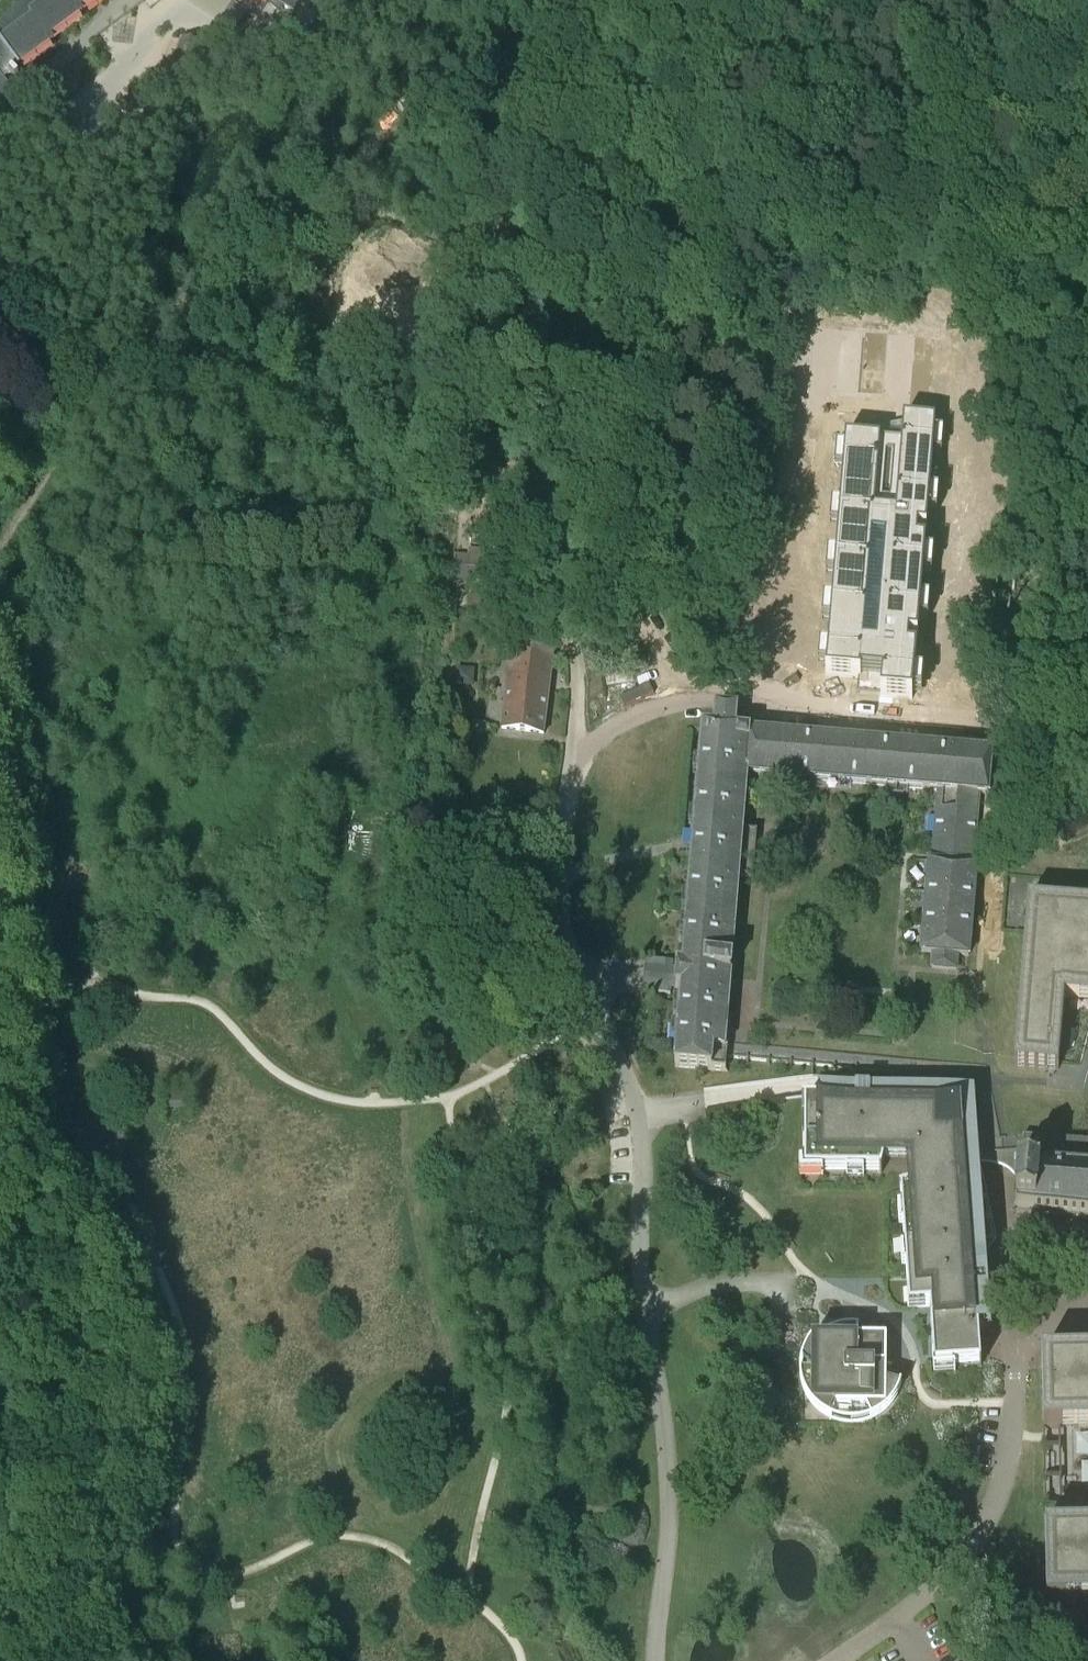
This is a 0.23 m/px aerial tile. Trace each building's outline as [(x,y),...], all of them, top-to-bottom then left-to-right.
[(16,98),(3,85),(11,78),(16,83),(19,79),(14,75),(18,70),(19,72),(20,71),(20,70),(55,45),(52,41),(84,17),(81,12),(98,0),(30,0),(13,16),(0,28),(0,113),(16,98)] [(268,0),(267,2),(281,14),(284,8),(293,12),(301,0),(268,0)] [(258,28),(251,40),(250,41),(262,48),(270,35),(258,28)] [(878,430),(843,427),(824,667),(858,670),(859,666),(880,668),(879,688),(910,691),(914,637),(907,637),(908,626),(915,627),(923,529),(916,528),(917,518),(924,518),(933,411),(902,409),(899,434),(878,432),(878,430)] [(469,550),(468,571),(467,581),(500,583),(501,559),(483,559),(484,551),(469,550)] [(511,648),(501,730),(544,735),(554,654),(511,648)] [(986,1066),(747,1045),(725,1043),(739,877),(753,878),(755,855),(757,832),(742,831),(747,775),(841,783),(938,791),(933,858),(932,862),(929,862),(921,952),(933,953),(931,967),(956,969),(957,955),(968,956),(976,866),(972,865),(973,860),(978,794),(988,795),(992,752),(948,748),(735,730),(737,709),(727,708),(716,708),(714,728),(703,727),(697,793),(693,848),(683,968),(673,967),(674,961),(645,959),(644,976),(642,992),(670,994),(671,988),(681,989),(675,1067),(726,1071),(727,1057),(746,1058),(746,1061),(749,1061),(749,1059),(768,1060),(768,1063),(770,1063),(770,1061),(789,1062),(789,1065),(792,1065),(792,1063),(811,1065),(811,1067),(814,1067),(814,1065),(833,1066),(833,1068),(835,1069),(836,1066),(855,1068),(855,1070),(857,1070),(857,1068),(876,1070),(876,1072),(879,1072),(879,1070),(957,1077),(961,1077),(964,1079),(966,1080),(968,1081),(971,1083),(973,1085),(975,1087),(976,1089),(977,1091),(977,1093),(981,1110),(981,1111),(989,1152),(1022,1149),(1012,1136),(1004,1137),(1000,1137),(986,1066)] [(1059,1069),(1065,997),(1087,999),(1087,905),(1028,900),(1014,1066),(1059,1069)] [(981,1110),(974,1111),(973,1094),(826,1093),(826,1105),(822,1105),(805,1105),(804,1172),(881,1173),(884,1160),(911,1160),(913,1188),(900,1191),(909,1308),(930,1307),(933,1363),(980,1359),(978,1330),(990,1330),(978,1162),(981,1161),(998,1163),(1005,1166),(1014,1174),(1018,1170),(1019,1169),(1020,1169),(1022,1149),(989,1152),(981,1111),(981,1110)] [(1023,1135),(1012,1136),(1022,1149),(1020,1169),(1019,1169),(1018,1170),(1014,1211),(1087,1217),(1087,1140),(1023,1135)] [(803,1356),(802,1360),(801,1364),(800,1367),(800,1371),(800,1375),(800,1379),(801,1383),(801,1387),(803,1391),(804,1394),(806,1398),(808,1401),(810,1405),(813,1408),(816,1411),(819,1413),(822,1416),(826,1418),(829,1420),(833,1421),(837,1423),(840,1424),(844,1424),(848,1425),(852,1425),(856,1425),(859,1424),(863,1423),(866,1423),(870,1421),(873,1420),(877,1418),(879,1417),(881,1415),(884,1413),(888,1410),(891,1406),(893,1403),(896,1399),(898,1395),(899,1391),(901,1387),(886,1382),(886,1339),(813,1339),(811,1341),(810,1343),(809,1345),(806,1349),(804,1352),(803,1356)] [(1042,1395),(1043,1429),(1087,1428),(1087,1353),(1041,1354),(1042,1368),(1042,1395)] [(1045,1527),(1045,1557),(1046,1602),(1087,1601),(1087,1526),(1045,1527)]
